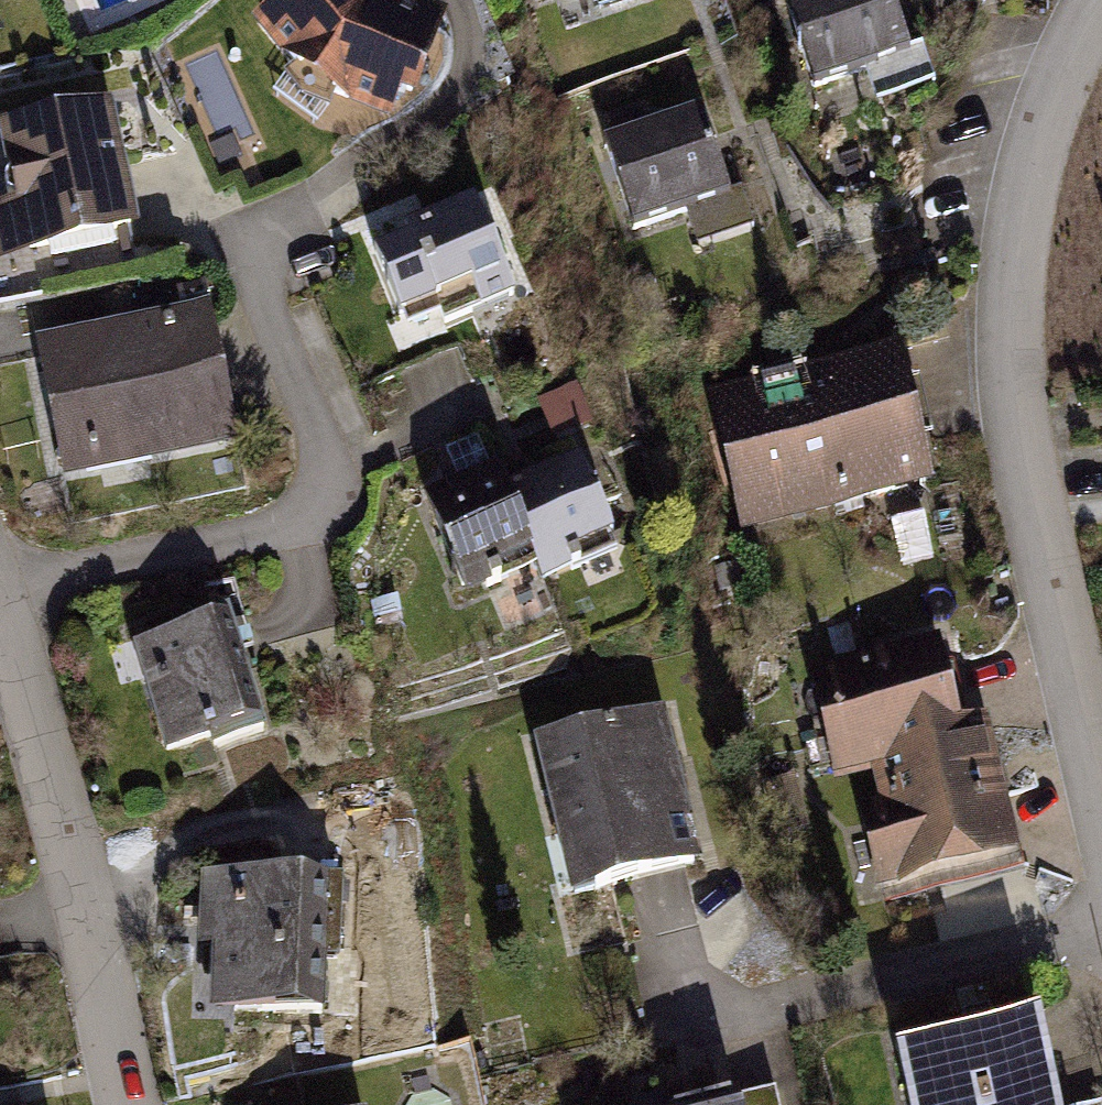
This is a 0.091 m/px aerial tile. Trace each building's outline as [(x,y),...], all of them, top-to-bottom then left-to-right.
[(254,27),(282,64),(351,115),(394,130),(405,106),(421,112),(452,29),(383,3),(380,0),(290,0),(254,27)] [(601,17),(650,0),(595,0),(601,17)] [(815,84),(865,66),(876,99),(933,78),(921,43),(911,47),(895,0),(785,0),(815,84)] [(698,106),(603,140),(633,227),(687,209),(698,239),(749,221),(739,191),(728,194),(710,141),(698,106)] [(116,107),(73,115),(0,128),(0,149),(10,203),(0,205),(0,267),(141,241),(116,107)] [(409,231),(373,246),(412,335),(514,292),(471,191),(404,219),(409,231)] [(208,302),(34,335),(59,474),(234,443),(222,373),(208,302)] [(898,343),(709,391),(744,527),(932,480),(898,343)] [(575,385),(539,400),(554,436),(590,420),(575,385)] [(619,543),(577,450),(502,483),(537,564),(542,577),(619,543)] [(502,483),(493,460),(419,491),(464,595),(537,564),(502,483)] [(229,606),(131,637),(167,747),(206,735),(211,747),(269,728),(245,656),(229,606)] [(938,634),(805,668),(830,775),(874,765),(880,764),(873,739),(959,717),(938,634)] [(662,710),(530,740),(565,888),(610,878),(696,858),(662,710)] [(989,710),(959,717),(873,739),(880,764),(874,765),(882,795),(860,801),(882,890),(1025,854),(989,710)] [(341,874),(201,872),(199,945),(211,945),(211,1009),(318,1011),(319,950),(339,950),(341,874)] [(881,1025),(901,1104),(1071,1104),(1042,993),(960,1014),(958,1006),(881,1025)] [(728,1095),(730,1104),(778,1104),(774,1085),(728,1095)] [(728,1095),(687,1104),(730,1104),(728,1095)]
